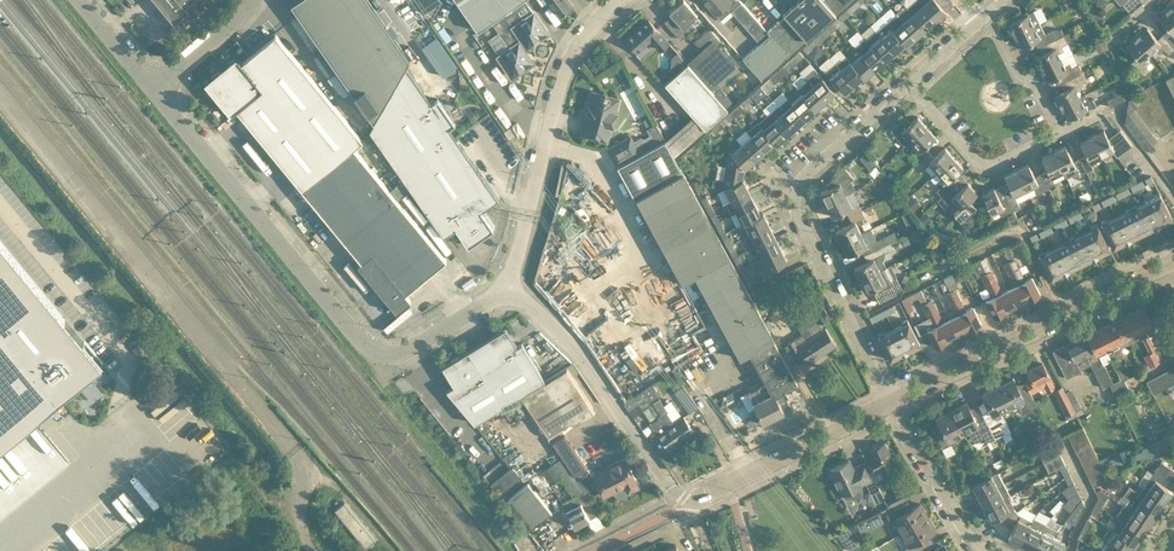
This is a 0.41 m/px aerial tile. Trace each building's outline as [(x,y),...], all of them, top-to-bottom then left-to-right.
[(174,21),(189,9),(185,4),(190,0),(157,0),(174,21)] [(298,12),(324,49),(336,66),(374,121),(410,58),(369,0),(295,0),(291,3),(298,12)] [(418,4),(423,12),(440,0),(423,0),(418,4)] [(478,29),(491,20),(501,13),(521,0),(458,0),(478,29)] [(501,13),(524,46),(527,44),(528,46),(545,34),(546,30),(534,12),(525,0),(521,0),(501,13)] [(560,14),(564,10),(565,11),(572,5),(568,0),(550,0),(560,14)] [(665,20),(681,38),(695,25),(690,20),(698,14),(685,0),(682,0),(669,11),(675,17),(668,23),(666,20),(666,19),(665,20)] [(716,13),(726,4),(734,13),(735,11),(744,21),(742,23),(752,34),(753,34),(760,42),(770,33),(767,30),(741,1),(740,0),(705,0),(716,13)] [(786,14),(807,39),(836,13),(824,0),(796,0),(791,5),(783,12),(786,14)] [(836,13),(851,0),(824,0),(836,13)] [(908,6),(926,27),(936,19),(923,4),(920,0),(915,0),(908,6)] [(923,4),(936,19),(946,10),(941,5),(946,0),(920,0),(923,4)] [(1125,0),(1122,3),(1128,10),(1140,0),(1125,0)] [(905,3),(895,12),(897,14),(916,36),(926,27),(905,3)] [(1165,35),(1173,46),(1173,14),(1167,6),(1161,12),(1162,14),(1159,17),(1170,31),(1165,35)] [(1009,27),(1013,35),(1040,22),(1034,10),(1009,22),(1011,26),(1009,27)] [(501,13),(491,20),(498,30),(510,48),(499,56),(506,65),(513,75),(530,63),(531,59),(523,47),(524,46),(501,13)] [(767,30),(770,33),(789,55),(807,39),(786,14),(767,30)] [(897,14),(887,22),(906,45),(916,36),(897,14)] [(637,30),(636,31),(634,33),(635,34),(628,40),(627,39),(628,39),(628,38),(626,39),(637,51),(651,38),(661,49),(669,42),(649,19),(641,26),(641,27),(637,31),(637,30)] [(833,21),(823,30),(828,35),(837,26),(833,21)] [(887,22),(877,31),(895,51),(904,43),(906,45),(887,22)] [(1037,39),(1040,45),(1064,33),(1061,27),(1057,27),(1045,33),(1040,22),(1013,35),(1017,43),(1019,42),(1021,46),(1037,39)] [(702,48),(687,61),(688,63),(714,93),(722,86),(740,70),(735,64),(717,44),(722,41),(718,36),(710,27),(698,38),(697,42),(702,48)] [(1101,27),(1094,31),(1098,40),(1106,34),(1101,27)] [(1135,34),(1151,52),(1156,47),(1160,52),(1164,48),(1169,54),(1169,53),(1173,49),(1173,46),(1165,35),(1159,40),(1147,27),(1144,30),(1142,28),(1135,34)] [(867,39),(885,60),(895,51),(875,29),(866,38),(867,39)] [(823,30),(813,38),(818,44),(828,35),(823,30)] [(1044,52),(1037,55),(1039,60),(1037,61),(1040,69),(1062,58),(1059,52),(1064,49),(1062,45),(1068,42),(1067,39),(1072,36),(1073,32),(1072,30),(1064,34),(1040,45),(1041,45),(1044,52)] [(770,33),(759,43),(743,57),(762,79),(789,55),(770,33)] [(237,109),(303,189),(355,147),(363,140),(276,34),(242,62),(239,58),(228,67),(231,70),(226,74),(223,71),(209,82),(234,112),(237,109)] [(1151,52),(1135,34),(1129,40),(1131,42),(1127,45),(1139,58),(1133,63),(1144,76),(1151,70),(1146,65),(1150,61),(1146,56),(1151,52)] [(438,36),(425,44),(446,75),(459,66),(438,36)] [(865,37),(855,46),(862,54),(862,53),(863,54),(875,68),(885,60),(867,39),(866,39),(865,37)] [(818,44),(813,38),(802,48),(807,54),(818,44)] [(1104,39),(1095,44),(1098,51),(1108,46),(1104,39)] [(324,49),(314,55),(327,73),(336,66),(324,49)] [(800,51),(790,59),(795,65),(804,56),(800,51)] [(671,67),(664,73),(669,79),(687,63),(677,52),(672,56),(671,67)] [(862,54),(852,62),(865,77),(875,68),(863,54),(862,53),(862,54)] [(852,62),(850,60),(845,54),(836,62),(835,60),(834,61),(840,69),(853,84),(859,78),(861,81),(865,77),(852,62)] [(1065,72),(1068,79),(1083,71),(1079,63),(1073,66),(1070,62),(1065,64),(1062,58),(1040,69),(1044,76),(1047,75),(1049,80),(1065,72)] [(824,70),(843,92),(845,95),(854,87),(854,85),(853,84),(840,69),(834,61),(824,70)] [(669,79),(665,83),(673,92),(703,126),(706,128),(709,126),(728,108),(714,93),(688,63),(687,63),(669,79)] [(370,128),(444,235),(456,227),(469,244),(494,227),(481,209),(499,197),(449,126),(455,122),(438,97),(432,101),(407,65),(370,128)] [(784,65),(780,68),(785,74),(789,71),(784,65)] [(810,72),(805,76),(807,79),(808,80),(812,85),(826,100),(836,91),(828,82),(823,76),(815,67),(810,72)] [(780,68),(770,77),(775,83),(785,74),(780,68)] [(1055,99),(1059,107),(1080,96),(1077,90),(1083,87),(1081,83),(1087,79),(1083,71),(1068,79),(1071,85),(1055,93),(1058,98),(1055,99)] [(1166,78),(1173,94),(1173,74),(1166,78)] [(770,77),(760,86),(764,89),(764,90),(765,90),(768,93),(776,85),(775,83),(770,77)] [(807,79),(798,88),(803,94),(816,109),(826,100),(812,85),(808,80),(807,79)] [(756,90),(750,95),(757,102),(767,93),(764,90),(764,89),(760,86),(756,90)] [(796,86),(786,95),(806,117),(816,109),(803,94),(798,88),(796,86)] [(622,92),(632,113),(643,107),(632,87),(622,92)] [(721,87),(714,93),(728,108),(734,103),(721,87)] [(618,99),(615,98),(607,96),(608,93),(605,92),(605,93),(597,91),(595,93),(594,92),(593,94),(591,95),(589,101),(591,103),(590,103),(587,102),(583,118),(587,119),(584,133),(607,139),(611,125),(614,126),(618,111),(615,110),(618,99)] [(1107,99),(1110,106),(1125,98),(1122,92),(1107,99)] [(1080,96),(1059,107),(1063,114),(1065,113),(1068,118),(1092,106),(1097,104),(1094,97),(1089,100),(1086,94),(1080,96)] [(786,95),(777,104),(796,126),(806,117),(786,95)] [(1129,102),(1125,123),(1127,126),(1138,140),(1145,149),(1157,140),(1146,126),(1134,109),(1138,106),(1130,95),(1129,102)] [(741,103),(731,112),(735,116),(745,107),(744,107),(741,103)] [(777,104),(767,113),(768,114),(773,120),(787,135),(796,126),(777,104)] [(359,123),(369,118),(362,106),(352,112),(359,123)] [(768,114),(759,122),(762,126),(775,141),(777,143),(787,135),(773,120),(768,114)] [(891,129),(899,138),(905,145),(911,140),(927,126),(918,116),(907,125),(902,120),(891,129)] [(725,125),(721,120),(711,129),(715,133),(725,125)] [(758,121),(748,130),(752,135),(765,150),(770,146),(775,141),(762,126),(759,122),(758,121)] [(612,145),(608,147),(609,148),(618,165),(649,148),(665,139),(656,123),(648,127),(653,136),(647,139),(646,138),(641,136),(635,140),(634,140),(631,135),(612,145)] [(504,130),(510,138),(516,134),(510,126),(504,130)] [(910,151),(919,160),(929,151),(925,146),(936,136),(927,126),(911,140),(914,144),(911,148),(910,151)] [(1104,129),(1092,135),(1102,155),(1112,150),(1117,156),(1132,144),(1121,129),(1120,129),(1123,133),(1111,142),(1104,129)] [(752,135),(742,144),(755,158),(765,150),(752,135)] [(1087,155),(1080,158),(1087,171),(1094,168),(1090,161),(1102,155),(1092,135),(1080,141),(1087,155)] [(649,148),(618,165),(635,197),(681,281),(694,274),(739,357),(740,357),(750,351),(766,381),(772,391),(782,385),(785,389),(798,382),(769,329),(764,320),(761,314),(758,309),(740,276),(683,170),(665,139),(649,148)] [(742,144),(732,152),(732,153),(745,167),(755,158),(742,144)] [(1066,145),(1054,151),(1064,170),(1063,171),(1066,176),(1072,173),(1074,177),(1087,171),(1080,158),(1074,161),(1066,145)] [(355,147),(303,189),(362,260),(358,263),(397,311),(411,299),(406,292),(447,259),(355,147)] [(929,161),(938,171),(954,157),(946,147),(934,157),(929,151),(919,160),(924,166),(929,161)] [(871,168),(877,163),(867,151),(860,157),(871,168)] [(1054,151),(1042,157),(1048,170),(1042,173),(1048,186),(1055,183),(1052,176),(1063,171),(1064,170),(1054,151)] [(713,180),(712,185),(725,188),(743,179),(745,167),(732,153),(729,152),(726,166),(724,179),(716,178),(713,180)] [(685,153),(678,157),(686,171),(692,167),(685,153)] [(938,171),(931,178),(939,188),(937,190),(942,195),(952,186),(948,180),(961,169),(963,167),(954,157),(938,171)] [(1029,163),(1017,169),(1026,189),(1033,186),(1035,191),(1037,192),(1048,186),(1042,173),(1035,176),(1029,163)] [(827,204),(846,194),(842,187),(854,177),(853,176),(845,167),(837,174),(831,180),(830,180),(833,185),(821,192),(827,204)] [(1017,169),(1005,175),(1008,181),(1014,194),(1007,197),(1014,210),(1021,207),(1018,201),(1029,196),(1026,189),(1017,169)] [(1151,175),(1145,178),(1148,183),(1154,180),(1151,175)] [(749,191),(743,179),(725,188),(718,191),(724,203),(727,202),(749,191)] [(1143,179),(1137,182),(1139,187),(1145,184),(1143,179)] [(942,195),(937,199),(945,209),(956,200),(958,203),(961,206),(954,212),(956,214),(955,214),(956,215),(960,220),(961,221),(962,220),(963,219),(973,221),(972,223),(973,223),(973,221),(975,208),(977,201),(971,200),(969,199),(977,192),(968,182),(957,191),(952,186),(942,195)] [(1137,182),(1131,185),(1133,190),(1139,187),(1137,182)] [(904,183),(898,189),(904,195),(910,190),(904,183)] [(994,187),(982,193),(987,204),(992,213),(998,210),(1001,214),(1003,215),(1005,214),(1009,222),(1018,217),(1014,210),(1007,197),(1001,200),(995,188),(994,187)] [(733,213),(737,211),(755,202),(749,191),(727,202),(733,213)] [(846,194),(827,204),(833,216),(845,209),(849,216),(862,209),(859,202),(853,191),(846,194)] [(1135,204),(1130,207),(1131,209),(1143,232),(1154,226),(1156,227),(1160,225),(1160,223),(1172,217),(1170,213),(1160,192),(1154,195),(1155,197),(1136,206),(1135,204)] [(701,199),(708,211),(714,208),(707,196),(701,199)] [(911,196),(906,201),(914,210),(919,205),(911,196)] [(737,211),(743,223),(763,213),(763,212),(761,214),(755,202),(737,211)] [(1093,205),(1096,210),(1102,207),(1099,202),(1093,205)] [(1035,207),(1030,210),(1039,227),(1044,225),(1035,207)] [(1084,210),(1086,215),(1092,212),(1090,207),(1084,210)] [(1102,221),(1101,222),(1102,224),(1113,247),(1125,241),(1127,241),(1130,240),(1131,238),(1143,232),(1131,209),(1130,207),(1125,210),(1126,212),(1108,220),(1107,219),(1102,221)] [(836,230),(842,242),(861,232),(855,221),(865,216),(862,209),(849,216),(852,222),(836,230)] [(925,212),(919,216),(925,224),(931,219),(925,212)] [(746,222),(752,233),(769,224),(763,213),(743,223),(746,222)] [(1074,235),(1068,238),(1069,240),(1081,263),(1092,257),(1094,258),(1097,257),(1098,255),(1110,248),(1099,225),(1098,223),(1097,223),(1091,226),(1092,228),(1075,237),(1074,235)] [(752,233),(746,236),(752,248),(757,245),(775,236),(769,224),(752,233)] [(1051,225),(1045,228),(1048,234),(1054,231),(1053,230),(1051,225)] [(861,232),(842,242),(848,254),(861,248),(864,254),(877,248),(890,241),(897,238),(894,231),(887,235),(877,239),(871,228),(861,232)] [(1045,228),(1039,231),(1041,236),(1042,236),(1048,234),(1045,228)] [(721,234),(727,245),(733,243),(726,231),(721,234)] [(1031,236),(1034,241),(1040,238),(1037,233),(1031,236)] [(752,248),(750,249),(753,254),(756,253),(759,259),(781,248),(775,236),(757,245),(752,248)] [(102,362),(0,238),(0,447),(102,362)] [(1039,252),(1038,253),(1051,278),(1063,272),(1065,273),(1068,271),(1069,269),(1081,263),(1069,240),(1045,252),(1044,250),(1039,252)] [(854,267),(860,279),(880,269),(879,268),(885,265),(882,258),(884,251),(893,247),(890,241),(864,254),(868,261),(854,267)] [(727,245),(733,257),(739,254),(733,243),(727,245)] [(1008,244),(1003,247),(1009,260),(1028,299),(1040,293),(1035,282),(1032,276),(1025,280),(1014,258),(1015,258),(1008,244)] [(759,259),(757,260),(763,272),(766,278),(772,275),(784,269),(781,263),(787,260),(781,248),(759,259)] [(1005,311),(986,272),(980,259),(971,263),(978,276),(981,274),(992,297),(985,300),(994,316),(1005,311)] [(1015,285),(1009,288),(1017,305),(1028,299),(1009,260),(1004,263),(1015,285)] [(880,269),(860,279),(866,291),(874,287),(880,301),(879,301),(880,302),(897,293),(898,290),(892,278),(886,281),(880,269)] [(991,269),(986,272),(1005,311),(1017,305),(1009,288),(1002,291),(991,269)] [(952,272),(943,277),(945,281),(950,290),(969,329),(981,323),(976,312),(973,306),(966,310),(962,302),(960,298),(958,294),(956,290),(955,287),(959,286),(957,282),(952,273),(952,272)] [(472,277),(462,284),(466,289),(476,281),(472,277)] [(956,315),(950,318),(958,335),(969,329),(945,281),(940,283),(956,315)] [(921,289),(915,291),(922,304),(927,301),(921,289)] [(803,333),(787,343),(790,347),(797,357),(803,353),(809,361),(837,343),(826,327),(824,328),(820,321),(829,315),(816,295),(806,301),(817,319),(807,326),(801,330),(803,333)] [(932,299),(927,301),(947,340),(958,335),(950,318),(943,321),(932,299)] [(947,340),(927,301),(922,304),(933,326),(926,330),(935,346),(947,340)] [(1143,304),(1129,311),(1142,337),(1148,334),(1146,332),(1155,328),(1152,323),(1145,309),(1143,304)] [(893,305),(883,309),(886,314),(895,310),(893,305)] [(872,321),(886,314),(883,309),(869,316),(872,321)] [(777,311),(770,316),(775,322),(782,317),(777,311)] [(1129,311),(1115,318),(1125,337),(1125,338),(1133,334),(1136,340),(1137,339),(1142,337),(1129,311)] [(1115,318),(1101,325),(1117,355),(1122,353),(1120,348),(1117,342),(1125,338),(1125,337),(1115,318)] [(768,319),(764,320),(769,329),(772,327),(768,319)] [(902,324),(879,335),(878,333),(890,359),(902,353),(904,353),(907,352),(908,350),(920,344),(908,319),(902,322),(902,324)] [(1116,369),(1122,380),(1128,377),(1122,366),(1117,355),(1101,325),(1088,331),(1098,351),(1105,347),(1108,353),(1116,369)] [(447,389),(474,423),(519,395),(545,379),(522,342),(515,346),(511,339),(513,338),(506,327),(488,338),(489,339),(469,351),(468,350),(462,353),(464,355),(460,358),(458,356),(443,366),(454,384),(447,389)] [(1088,331),(1066,342),(1067,343),(1076,360),(1086,354),(1102,387),(1113,382),(1105,367),(1101,358),(1098,351),(1088,331)] [(1066,377),(1081,370),(1080,368),(1066,343),(1053,350),(1066,377)] [(1155,349),(1150,352),(1156,363),(1161,360),(1155,349)] [(1156,363),(1150,352),(1144,355),(1150,366),(1156,363)] [(1031,377),(1025,380),(1026,382),(1031,392),(1037,389),(1036,387),(1044,384),(1047,390),(1054,386),(1042,362),(1027,370),(1031,377)] [(1128,377),(1133,374),(1128,363),(1122,366),(1128,377)] [(519,395),(552,442),(566,434),(565,433),(564,433),(561,428),(572,422),(573,425),(595,410),(567,366),(545,379),(519,395)] [(1161,375),(1167,386),(1173,382),(1173,369),(1161,375)] [(1013,377),(998,384),(1008,405),(1016,401),(1020,408),(1023,413),(1037,405),(1031,392),(1026,382),(1025,382),(1028,388),(1021,392),(1016,383),(1013,377)] [(757,386),(747,391),(758,411),(764,422),(784,411),(779,402),(789,396),(785,389),(782,385),(772,391),(766,381),(757,386)] [(1113,387),(1116,393),(1127,387),(1124,382),(1113,387)] [(653,383),(644,389),(659,409),(661,413),(670,426),(668,427),(672,432),(674,431),(675,432),(679,429),(685,437),(695,430),(688,421),(684,415),(675,421),(674,419),(681,414),(671,400),(665,404),(660,397),(662,396),(661,395),(653,383)] [(998,384),(983,392),(986,399),(990,407),(983,411),(995,436),(1003,433),(1001,429),(1008,425),(1007,421),(1004,416),(1000,409),(1008,405),(998,384)] [(684,385),(674,391),(689,413),(698,406),(684,385)] [(626,401),(624,402),(630,410),(634,417),(644,410),(649,406),(653,413),(656,417),(658,416),(661,413),(659,409),(644,389),(634,395),(626,401)] [(1065,391),(1057,394),(1067,414),(1075,410),(1072,404),(1065,391)] [(952,408),(964,432),(966,430),(970,438),(976,439),(983,436),(985,442),(995,436),(983,411),(974,416),(966,400),(960,404),(959,402),(957,401),(952,404),(951,406),(952,408)] [(1078,400),(1072,404),(1075,410),(1082,407),(1078,400)] [(944,431),(936,435),(942,448),(947,457),(956,452),(951,443),(957,440),(955,436),(964,432),(952,408),(936,415),(940,422),(944,431)] [(653,437),(651,439),(661,453),(668,448),(669,449),(685,437),(679,429),(675,432),(674,431),(672,432),(668,427),(670,426),(661,413),(658,416),(660,418),(651,424),(656,431),(651,434),(653,437)] [(757,417),(749,421),(751,426),(760,422),(757,417)] [(1068,434),(1071,440),(1086,433),(1083,426),(1068,434)] [(609,427),(599,433),(604,440),(613,433),(609,427)] [(1160,439),(1167,452),(1173,450),(1173,435),(1173,432),(1160,439)] [(1071,440),(1074,447),(1089,439),(1086,433),(1071,440)] [(1074,447),(1077,453),(1093,446),(1089,439),(1074,447)] [(562,457),(562,458),(575,449),(570,441),(557,450),(562,457)] [(1155,441),(1142,448),(1148,459),(1162,454),(1155,441)] [(866,458),(867,461),(873,472),(895,462),(885,442),(870,449),(872,454),(866,458)] [(1038,450),(1044,461),(1060,453),(1054,442),(1038,450)] [(624,455),(619,446),(601,456),(607,465),(624,455)] [(1077,453),(1081,460),(1096,452),(1093,446),(1077,453)] [(575,449),(562,458),(574,475),(587,467),(575,449)] [(1081,460),(1084,467),(1099,459),(1096,452),(1081,460)] [(1060,453),(1044,461),(1050,473),(1066,465),(1060,453)] [(1106,456),(1099,459),(1102,466),(1104,470),(1111,467),(1106,456)] [(562,457),(552,464),(560,476),(574,495),(576,494),(583,490),(574,475),(562,458),(562,457)] [(587,467),(574,475),(583,490),(585,493),(594,487),(592,482),(597,479),(605,495),(616,489),(625,484),(629,491),(630,490),(629,489),(633,487),(634,488),(638,486),(635,480),(636,479),(625,457),(604,468),(595,473),(594,474),(592,475),(587,467)] [(831,470),(830,473),(832,476),(835,477),(841,489),(843,493),(844,493),(846,497),(855,497),(857,497),(859,495),(861,494),(862,491),(862,489),(861,487),(860,484),(861,484),(861,483),(864,482),(865,481),(876,503),(885,498),(884,496),(874,477),(873,473),(867,461),(857,466),(858,468),(854,469),(849,459),(831,469),(831,470)] [(1084,467),(1087,473),(1102,466),(1099,459),(1084,467)] [(1144,487),(1165,501),(1173,490),(1166,485),(1173,473),(1173,469),(1161,460),(1144,487)] [(543,470),(551,481),(560,476),(552,464),(543,470)] [(991,465),(983,469),(987,475),(994,471),(991,465)] [(125,504),(142,523),(180,488),(171,478),(169,480),(158,469),(155,472),(149,466),(125,488),(127,490),(109,507),(120,518),(125,514),(120,508),(125,504)] [(1087,473),(1090,480),(1103,473),(1103,474),(1106,473),(1102,466),(1087,473)] [(510,467),(490,483),(492,486),(500,496),(520,480),(510,467)] [(533,476),(543,492),(549,488),(547,484),(551,481),(542,470),(533,476)] [(972,484),(979,496),(1004,482),(998,471),(972,484)] [(1103,473),(1090,480),(1094,487),(1103,482),(1109,486),(1112,481),(1107,478),(1106,479),(1103,474),(1103,473)] [(1070,474),(1065,477),(1069,485),(1074,482),(1070,474)] [(522,522),(524,524),(528,530),(552,510),(528,481),(504,500),(522,522)] [(979,496),(985,508),(1008,496),(1010,494),(1004,482),(979,496)] [(1066,486),(1062,490),(1068,498),(1071,496),(1079,491),(1074,482),(1066,486)] [(1129,485),(1126,490),(1137,497),(1158,512),(1165,501),(1144,487),(1139,483),(1135,490),(1129,485)] [(910,485),(897,491),(902,500),(914,493),(910,485)] [(1100,488),(1096,491),(1099,497),(1098,499),(1103,502),(1109,494),(1100,488)] [(1129,499),(1125,505),(1127,507),(1150,523),(1158,512),(1137,497),(1126,490),(1122,495),(1129,499)] [(902,500),(897,491),(885,498),(889,506),(902,500)] [(1068,498),(1067,499),(1075,507),(1082,498),(1079,491),(1071,496),(1068,498)] [(570,498),(562,502),(566,510),(569,515),(575,526),(590,518),(584,507),(576,494),(574,495),(570,498)] [(993,523),(997,531),(1017,511),(1014,507),(1008,496),(985,508),(991,520),(997,517),(998,519),(993,523)] [(1085,505),(1082,498),(1075,507),(1066,519),(1075,524),(1085,505)] [(1060,499),(1050,510),(1054,514),(1064,503),(1060,499)] [(345,501),(336,509),(366,546),(376,539),(368,530),(355,514),(345,501)] [(894,519),(901,532),(928,516),(920,503),(909,510),(905,503),(908,501),(886,514),(890,521),(894,519)] [(1096,502),(1091,511),(1096,514),(1101,505),(1100,504),(1096,502)] [(1127,507),(1120,517),(1143,533),(1150,523),(1127,507)] [(1030,524),(1020,543),(1032,549),(1042,530),(1045,523),(1046,523),(1049,518),(1050,516),(1039,510),(1034,517),(1032,520),(1030,524)] [(65,550),(99,550),(119,536),(100,511),(87,521),(85,518),(60,536),(66,544),(62,547),(65,550)] [(1017,511),(997,531),(1005,535),(1009,530),(1011,531),(1008,537),(1020,543),(1030,524),(1032,520),(1020,514),(1017,511)] [(862,532),(884,521),(880,512),(858,522),(862,532)] [(901,532),(909,545),(905,547),(908,550),(915,550),(931,542),(931,541),(928,543),(924,537),(936,530),(928,516),(901,532)] [(1120,517),(1113,528),(1119,532),(1119,533),(1133,542),(1133,543),(1136,545),(1143,533),(1120,517)] [(1032,549),(1036,550),(1046,550),(1053,536),(1055,533),(1061,524),(1049,518),(1046,523),(1045,523),(1042,530),(1032,549)] [(1088,518),(1084,525),(1089,528),(1093,521),(1088,518)] [(1084,525),(1080,532),(1085,535),(1089,528),(1084,525)] [(1133,543),(1133,542),(1119,533),(1119,532),(1113,528),(1110,526),(1102,537),(1122,550),(1127,550),(1133,543)] [(849,527),(836,533),(842,540),(851,550),(859,547),(853,535),(849,527)] [(1046,550),(1061,550),(1063,550),(1065,550),(1068,546),(1065,544),(1065,543),(1053,536),(1046,550)] [(1095,548),(1099,550),(1122,550),(1102,537),(1095,548)]
